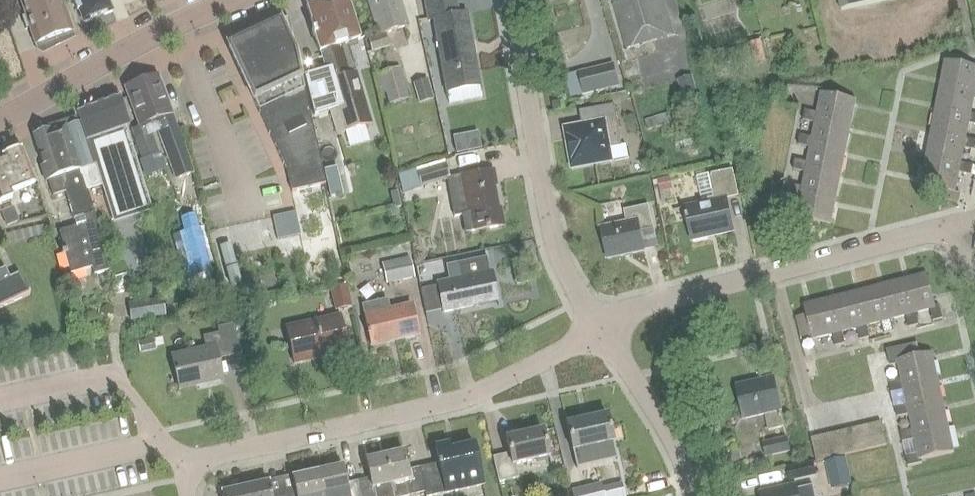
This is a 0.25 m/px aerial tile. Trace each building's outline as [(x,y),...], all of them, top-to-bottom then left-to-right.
[(18,0),(24,17),(20,18),(24,30),(28,29),(34,47),(72,35),(61,0),(21,0),(18,0)] [(112,13),(107,0),(72,0),(76,11),(78,10),(84,24),(112,13)] [(348,51),(358,47),(356,39),(358,38),(346,0),(323,0),(306,5),(314,30),(312,31),(314,36),(315,36),(320,54),(321,53),(326,71),(338,110),(330,113),(337,134),(371,123),(348,51)] [(405,26),(397,0),(367,0),(377,36),(368,38),(371,51),(389,46),(384,32),(405,26)] [(480,86),(467,12),(459,13),(457,0),(423,0),(427,22),(432,21),(445,92),(480,86)] [(674,34),(664,0),(613,0),(628,49),(674,34)] [(840,9),(883,0),(838,0),(840,9)] [(279,19),(227,44),(287,172),(291,192),(325,184),(310,118),(288,19),(280,20),(279,19)] [(940,87),(974,94),(974,91),(974,67),(945,61),(940,87)] [(582,96),(619,88),(614,64),(577,73),(582,96)] [(409,98),(400,67),(376,74),(381,94),(385,93),(388,104),(409,98)] [(338,110),(326,71),(305,77),(314,117),(338,110)] [(125,87),(140,126),(155,120),(177,178),(194,172),(158,75),(125,87)] [(678,80),(683,100),(698,95),(692,76),(678,80)] [(412,83),(418,103),(433,99),(427,79),(412,83)] [(935,111),(970,118),(970,114),(973,99),(974,99),(974,91),(974,94),(940,87),(935,111)] [(804,111),(802,120),(816,123),(816,119),(850,126),(855,101),(822,94),(818,113),(804,111)] [(66,126),(64,120),(30,132),(32,136),(42,166),(40,167),(45,182),(48,181),(53,195),(66,191),(74,216),(82,214),(94,210),(87,189),(102,185),(114,223),(152,211),(124,120),(127,119),(119,95),(74,111),(77,122),(66,126)] [(552,103),(554,112),(564,110),(563,102),(552,103)] [(614,105),(579,111),(582,127),(566,130),(573,167),(610,160),(608,149),(622,146),(614,105)] [(930,136),(965,143),(966,138),(968,124),(974,125),(974,115),(970,114),(970,118),(935,111),(930,136)] [(666,114),(645,120),(648,131),(669,124),(666,114)] [(799,136),(797,145),(811,148),(811,144),(845,151),(850,126),(816,119),(816,123),(813,138),(799,136)] [(482,146),(480,129),(454,133),(457,151),(482,146)] [(134,138),(141,159),(159,153),(151,132),(134,138)] [(925,161),(960,168),(961,163),(963,149),(974,151),(974,140),(966,138),(965,143),(930,136),(925,161)] [(15,143),(4,148),(1,158),(0,158),(0,201),(11,197),(10,193),(35,183),(22,148),(15,143)] [(794,160),(792,170),(806,173),(806,169),(840,176),(845,151),(811,144),(811,148),(808,163),(794,160)] [(925,161),(920,186),(954,193),(958,173),(971,176),(973,166),(961,163),(960,168),(925,161)] [(416,188),(446,179),(442,165),(412,174),(416,188)] [(336,167),(323,170),(330,198),(343,195),(336,167)] [(789,185),(787,195),(801,198),(801,194),(835,200),(840,176),(806,169),(806,173),(803,187),(789,185)] [(465,231),(475,229),(503,224),(500,208),(498,208),(494,186),(496,186),(494,170),(460,176),(467,215),(463,216),(465,231)] [(727,198),(739,196),(734,170),(711,174),(715,199),(685,205),(692,238),(734,230),(727,198)] [(670,178),(657,180),(660,192),(672,190),(670,178)] [(784,209),(782,219),(798,223),(798,219),(830,226),(835,200),(801,194),(801,198),(798,212),(784,209)] [(641,230),(653,227),(648,204),(624,209),(627,222),(602,227),(608,258),(645,250),(641,230)] [(82,214),(74,216),(77,226),(60,231),(71,272),(92,266),(94,274),(110,269),(94,210),(82,214)] [(286,226),(298,224),(295,212),(284,215),(286,226)] [(272,217),(275,229),(286,226),(284,215),(272,217)] [(286,226),(289,238),(300,235),(298,224),(286,226)] [(201,225),(182,228),(190,278),(210,274),(201,225)] [(289,238),(286,226),(275,229),(277,240),(289,238)] [(230,284),(240,282),(230,242),(221,244),(230,284)] [(409,257),(382,263),(387,284),(414,278),(409,257)] [(443,311),(497,299),(491,270),(489,270),(486,257),(454,264),(457,277),(436,282),(443,311)] [(29,292),(20,272),(9,277),(5,268),(0,270),(0,306),(29,292)] [(926,274),(901,280),(910,315),(915,314),(930,310),(933,322),(942,319),(938,304),(934,305),(926,274)] [(901,280),(877,286),(886,321),(890,320),(905,316),(908,328),(918,326),(915,314),(910,315),(901,280)] [(334,308),(350,305),(346,286),(330,289),(334,308)] [(877,286),(852,293),(861,328),(866,326),(881,323),(884,334),(893,332),(890,320),(886,321),(877,286)] [(852,293),(828,299),(837,334),(841,333),(856,329),(859,341),(869,338),(866,326),(861,328),(852,293)] [(162,298),(128,303),(130,320),(165,315),(162,298)] [(390,308),(387,298),(361,304),(371,344),(417,334),(410,303),(390,308)] [(828,299),(803,305),(812,340),(832,335),(835,347),(844,344),(841,333),(837,334),(828,299)] [(294,363),(348,352),(340,315),(286,327),(294,363)] [(225,355),(239,352),(234,326),(221,329),(224,347),(216,348),(216,347),(173,356),(180,389),(223,380),(217,355),(225,354),(225,355)] [(902,381),(889,383),(891,393),(904,390),(903,386),(937,378),(931,353),(897,360),(902,381)] [(769,431),(785,427),(773,377),(737,386),(745,418),(765,414),(769,431)] [(907,405),(895,408),(897,418),(909,415),(909,411),(943,403),(937,378),(903,386),(904,390),(907,405)] [(913,430),(900,433),(902,443),(915,440),(914,435),(948,428),(943,403),(909,411),(909,415),(913,430)] [(576,468),(618,458),(608,414),(566,424),(576,468)] [(870,425),(875,448),(887,446),(881,423),(870,425)] [(863,451),(875,448),(870,425),(858,428),(863,451)] [(515,464),(550,456),(543,428),(506,437),(509,453),(493,457),(499,482),(518,477),(515,464)] [(851,454),(863,451),(858,428),(846,431),(851,454)] [(918,454),(906,457),(908,467),(922,464),(921,460),(954,453),(948,428),(914,435),(915,440),(918,454)] [(851,454),(846,431),(834,433),(840,456),(851,454)] [(828,459),(840,456),(834,433),(823,436),(828,459)] [(816,462),(828,459),(823,436),(811,439),(816,462)] [(787,438),(762,443),(765,458),(790,452),(787,438)] [(424,491),(428,490),(429,495),(482,483),(473,443),(449,449),(448,443),(435,446),(438,462),(418,466),(424,491)] [(418,466),(407,469),(403,452),(385,456),(393,495),(401,495),(424,491),(418,466)] [(385,456),(365,461),(369,478),(357,481),(361,495),(393,495),(385,456)] [(845,457),(825,462),(832,490),(852,485),(845,457)] [(786,469),(789,482),(817,476),(814,463),(786,469)] [(316,471),(322,495),(326,495),(346,492),(347,495),(361,495),(357,481),(346,483),(342,466),(316,471)] [(283,495),(322,495),(316,471),(291,477),(295,493),(283,495)] [(268,482),(245,487),(247,495),(271,495),(268,482)] [(812,486),(797,489),(796,484),(760,493),(761,495),(814,495),(812,486)] [(245,487),(221,492),(222,495),(247,495),(245,487)]
